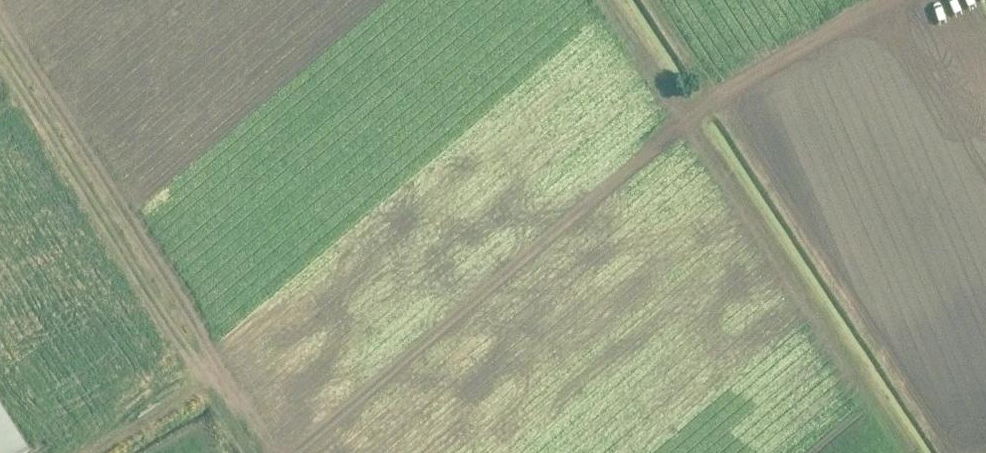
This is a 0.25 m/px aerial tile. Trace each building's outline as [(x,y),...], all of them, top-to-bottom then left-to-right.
[(0,403),(0,452),(31,452),(32,452),(0,403)]
